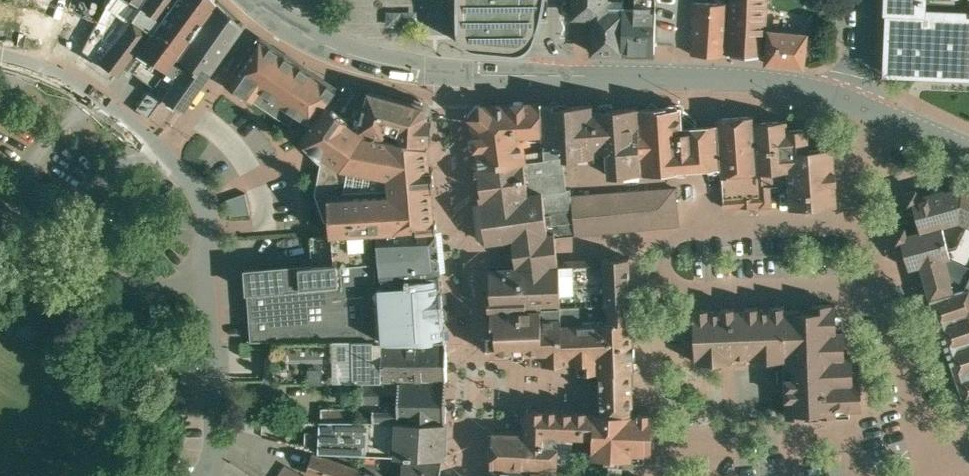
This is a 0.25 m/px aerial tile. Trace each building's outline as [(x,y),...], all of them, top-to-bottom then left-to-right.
[(90,35),(82,50),(116,74),(136,48),(171,0),(108,0),(90,35)] [(136,48),(144,54),(132,71),(152,86),(166,66),(213,2),(211,0),(171,0),(136,48)] [(458,27),(458,30),(459,34),(460,38),(463,41),(467,44),(471,47),(475,48),(516,52),(521,51),(525,50),(528,48),(532,44),(534,40),(537,35),(540,25),(543,14),(544,8),(545,1),(546,0),(457,0),(458,27)] [(576,15),(594,15),(608,15),(608,11),(608,0),(576,0),(576,15)] [(730,54),(765,54),(768,2),(767,2),(767,0),(733,0),(730,54)] [(884,71),(968,75),(968,0),(887,0),(884,71)] [(213,2),(166,66),(177,75),(161,97),(163,98),(179,110),(240,25),(239,24),(238,25),(214,3),(215,2),(214,1),(213,2)] [(720,3),(697,1),(693,53),(726,54),(729,3),(720,3)] [(608,15),(594,15),(594,52),(623,52),(625,8),(625,6),(619,6),(619,11),(608,11),(608,15)] [(657,9),(625,8),(623,52),(656,53),(657,9)] [(808,33),(771,29),(767,62),(805,66),(808,33)] [(324,81),(269,45),(262,40),(253,52),(240,71),(241,71),(232,84),(305,133),(325,105),(336,89),(333,87),(335,86),(325,79),(324,81)] [(152,86),(135,109),(148,118),(163,98),(161,97),(177,75),(166,66),(152,86)] [(427,103),(372,88),(367,106),(366,105),(362,118),(363,119),(361,129),(369,134),(429,145),(429,144),(432,110),(432,108),(431,106),(430,105),(429,104),(427,103)] [(513,103),(500,104),(499,103),(498,104),(484,104),(483,104),(472,117),(473,118),(475,132),(477,132),(477,134),(475,134),(477,149),(477,150),(478,151),(480,165),(479,166),(480,167),(525,161),(527,161),(525,142),(531,141),(531,131),(544,130),(542,102),(541,101),(540,102),(526,102),(526,101),(524,101),(524,103),(516,103),(515,102),(513,102),(513,103)] [(568,103),(543,104),(543,101),(542,102),(544,130),(544,142),(560,141),(566,141),(567,154),(570,156),(597,154),(594,109),(595,109),(595,103),(568,104),(568,103)] [(429,145),(369,134),(361,129),(349,121),(350,118),(334,107),(332,109),(325,105),(305,133),(302,138),(311,144),(310,146),(323,155),(316,192),(326,219),(325,220),(326,221),(332,221),(332,234),(380,231),(380,233),(436,231),(433,187),(437,187),(435,167),(431,167),(429,145)] [(683,105),(639,108),(643,172),(676,170),(677,170),(699,169),(699,166),(696,125),(696,123),(683,112),(683,105)] [(595,109),(594,109),(597,154),(597,150),(609,149),(610,174),(643,172),(639,108),(639,106),(595,109)] [(755,115),(719,118),(720,124),(722,164),(723,175),(759,172),(755,122),(756,122),(755,115)] [(788,121),(788,120),(786,120),(757,122),(756,122),(755,122),(759,172),(760,186),(772,185),(790,184),(792,205),(792,207),(814,205),(810,148),(809,128),(789,130),(788,122),(788,121)] [(708,125),(696,125),(699,166),(709,165),(722,164),(720,124),(708,125)] [(560,141),(544,142),(545,159),(561,156),(560,141)] [(834,147),(810,148),(814,205),(838,203),(834,147)] [(527,161),(525,161),(529,193),(544,191),(568,188),(564,156),(561,156),(545,159),(527,161)] [(525,161),(480,167),(480,169),(479,171),(479,175),(481,177),(482,180),(480,182),(480,185),(483,187),(484,199),(529,193),(525,161)] [(759,172),(723,175),(725,206),(743,205),(744,206),(756,205),(756,204),(761,204),(760,186),(759,172)] [(772,185),(760,186),(761,204),(761,207),(774,206),(772,185)] [(920,195),(918,188),(905,192),(908,205),(915,204),(922,230),(909,233),(907,227),(893,230),(897,244),(904,242),(911,268),(922,265),(931,298),(966,288),(968,281),(968,264),(952,256),(950,248),(944,225),(961,220),(968,224),(968,188),(964,185),(946,190),(946,188),(920,195)] [(677,187),(573,194),(572,188),(568,188),(544,191),(550,232),(556,232),(557,236),(655,227),(654,215),(680,212),(677,187)] [(484,199),(483,199),(488,242),(514,239),(515,246),(518,249),(557,244),(557,236),(556,232),(550,232),(544,191),(484,199)] [(958,245),(950,248),(952,256),(968,264),(968,224),(958,245)] [(315,263),(248,269),(253,340),(274,340),(376,339),(376,342),(447,342),(443,281),(442,281),(441,271),(443,271),(439,231),(436,231),(380,233),(380,231),(332,234),(314,235),(315,263)] [(557,244),(518,249),(515,246),(516,256),(518,266),(559,264),(560,264),(559,254),(557,244)] [(560,264),(559,264),(518,266),(492,267),(493,309),(632,304),(630,257),(605,257),(605,258),(589,258),(586,262),(560,264)] [(966,288),(931,298),(932,301),(933,301),(931,304),(934,305),(934,306),(935,309),(934,311),(936,313),(937,317),(934,324),(937,326),(941,328),(940,330),(943,332),(943,335),(944,335),(943,338),(945,339),(951,358),(952,358),(950,360),(953,362),(954,365),(953,368),(955,369),(955,370),(952,377),(955,378),(955,379),(959,381),(960,384),(959,387),(962,388),(961,388),(962,392),(963,392),(962,394),(964,395),(964,396),(965,399),(968,398),(968,281),(966,288)] [(833,303),(813,304),(813,311),(802,311),(802,308),(786,309),(786,306),(786,305),(785,305),(787,358),(786,359),(788,416),(806,415),(806,412),(822,411),(822,415),(837,414),(837,409),(863,408),(862,382),(855,382),(854,356),(846,356),(846,330),(838,331),(837,305),(834,305),(833,303)] [(632,304),(493,309),(494,337),(492,337),(493,353),(544,351),(544,363),(580,362),(580,371),(600,370),(633,369),(635,369),(632,304)] [(760,306),(747,306),(746,310),(736,310),(736,307),(722,307),(723,309),(710,310),(710,308),(696,308),(698,362),(735,360),(786,359),(787,358),(785,305),(772,305),(773,307),(760,308),(760,306)] [(376,339),(274,340),(274,381),(448,379),(447,342),(376,342),(376,339)] [(266,342),(242,342),(242,353),(266,353),(266,342)] [(633,369),(600,370),(601,380),(601,388),(634,387),(634,378),(633,369)] [(448,380),(364,381),(364,397),(357,397),(357,409),(375,409),(375,419),(393,420),(447,421),(448,380)] [(634,387),(601,388),(602,412),(633,413),(634,387)] [(348,407),(323,407),(323,420),(348,420),(348,407)] [(557,409),(548,409),(548,410),(528,409),(527,433),(495,432),(493,466),(544,470),(571,472),(573,435),(593,436),(595,436),(596,412),(585,412),(585,410),(576,410),(576,411),(557,410),(557,409)] [(602,412),(596,412),(595,436),(593,436),(593,456),(605,456),(605,463),(619,463),(619,457),(632,457),(632,460),(644,460),(644,452),(652,452),(653,414),(633,413),(602,412)] [(309,420),(279,420),(279,435),(309,435),(309,420)] [(447,421),(393,420),(348,420),(323,420),(321,420),(320,452),(381,454),(404,455),(445,456),(447,421)] [(325,456),(319,456),(314,454),(308,471),(312,473),(318,475),(375,475),(377,473),(325,456)] [(392,454),(381,454),(381,467),(392,467),(392,454)] [(404,455),(404,475),(441,475),(445,456),(404,455)] [(493,466),(492,475),(544,475),(544,470),(493,466)]
